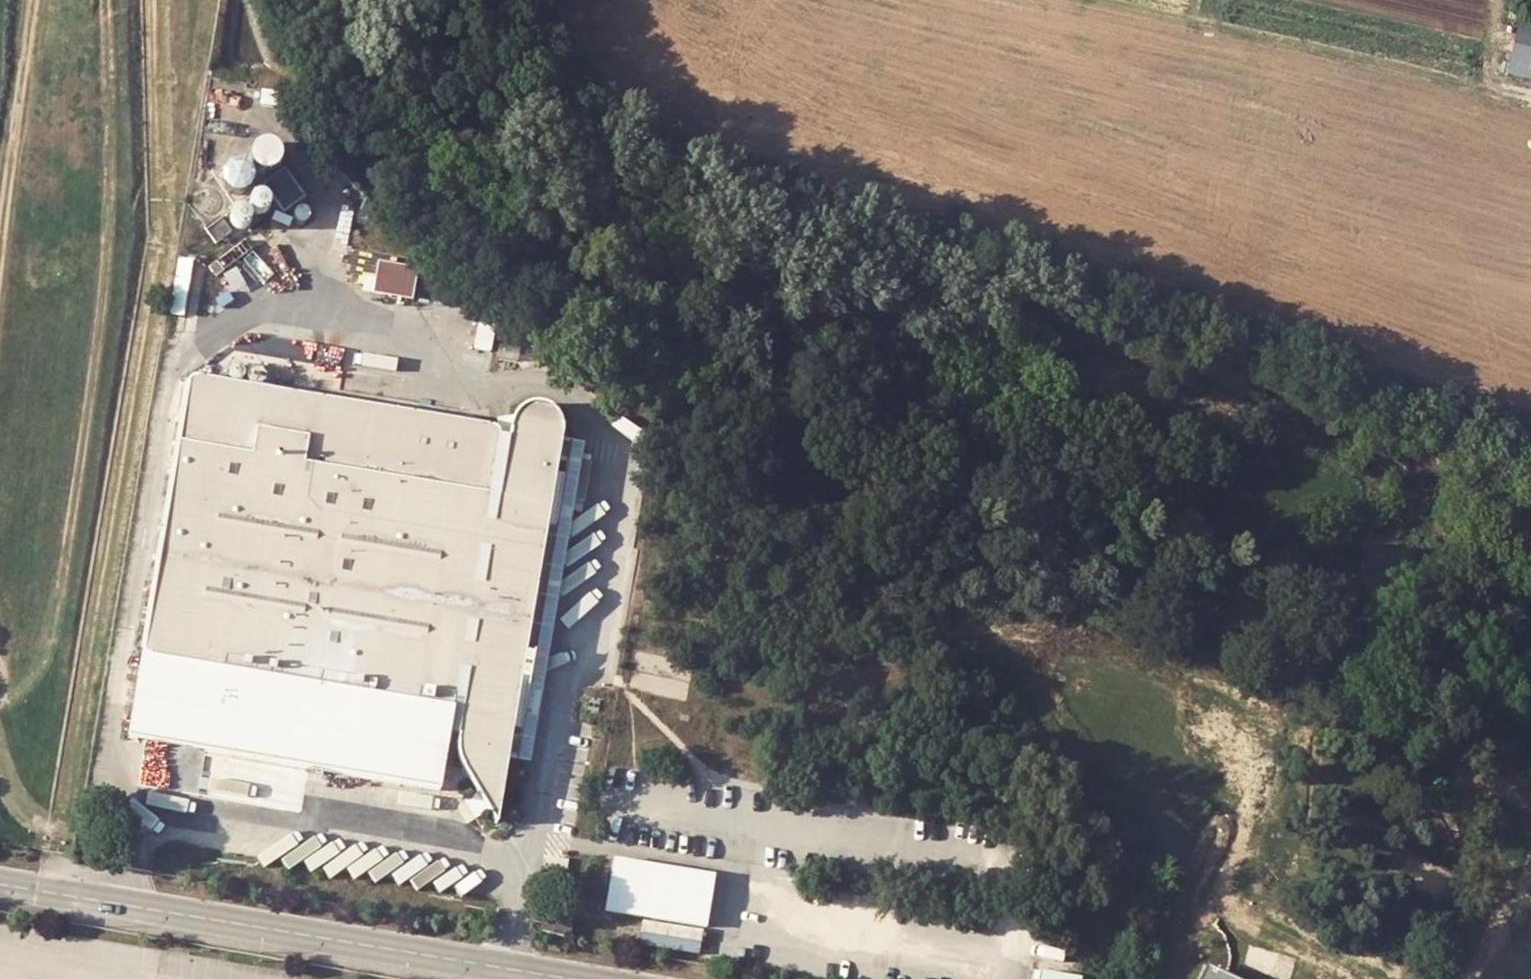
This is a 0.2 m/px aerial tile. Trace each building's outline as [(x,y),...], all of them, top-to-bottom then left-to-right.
[(1524,22),(1514,76),(1530,79),(1530,23),(1524,22)] [(272,159),(266,158),(261,159),(257,162),(253,166),(251,170),(251,176),(252,181),(255,185),(260,188),(265,190),(270,189),(275,187),(279,184),(281,180),(282,175),(282,170),(280,165),(276,161),(272,159)] [(290,178),(269,194),(289,223),(311,207),(290,178)] [(253,189),(249,186),(244,184),(239,184),(234,185),(230,188),(227,192),(226,197),(226,202),(228,207),(231,210),(235,213),(240,214),(245,214),(249,212),(253,208),(255,204),(256,199),(255,194),(253,189)] [(252,219),(251,222),(252,226),(253,229),(256,231),(259,233),(262,233),(266,232),(269,231),(271,228),(272,225),(272,221),(271,218),(269,215),(266,213),(263,212),(260,212),(256,214),(254,216),(252,219)] [(214,216),(199,228),(209,243),(224,232),(214,216)] [(252,229),(250,226),(247,224),(243,223),(240,223),(236,224),(234,227),(232,229),(231,233),(231,236),(233,239),(235,242),(238,243),(241,244),(245,244),(248,242),(251,240),(252,237),(253,233),(252,229)] [(395,264),(378,260),(373,290),(413,299),(416,271),(395,264)] [(139,650),(455,698),(496,422),(269,389),(271,370),(236,365),(232,382),(185,374),(139,650)] [(508,424),(496,422),(455,698),(465,700),(458,740),(500,816),(508,761),(557,441),(560,423),(554,416),(547,409),(537,404),(530,404),(519,408),(512,413),(508,424)] [(578,445),(557,441),(508,761),(525,763),(578,445)] [(452,735),(458,740),(465,700),(455,698),(139,650),(121,739),(434,791),(444,733),(452,735)] [(98,850),(96,862),(114,866),(116,854),(98,850)] [(618,860),(609,911),(707,927),(716,876),(618,860)] [(541,924),(539,932),(561,937),(563,928),(541,924)] [(1240,978),(1206,964),(1199,978),(1240,978)]
